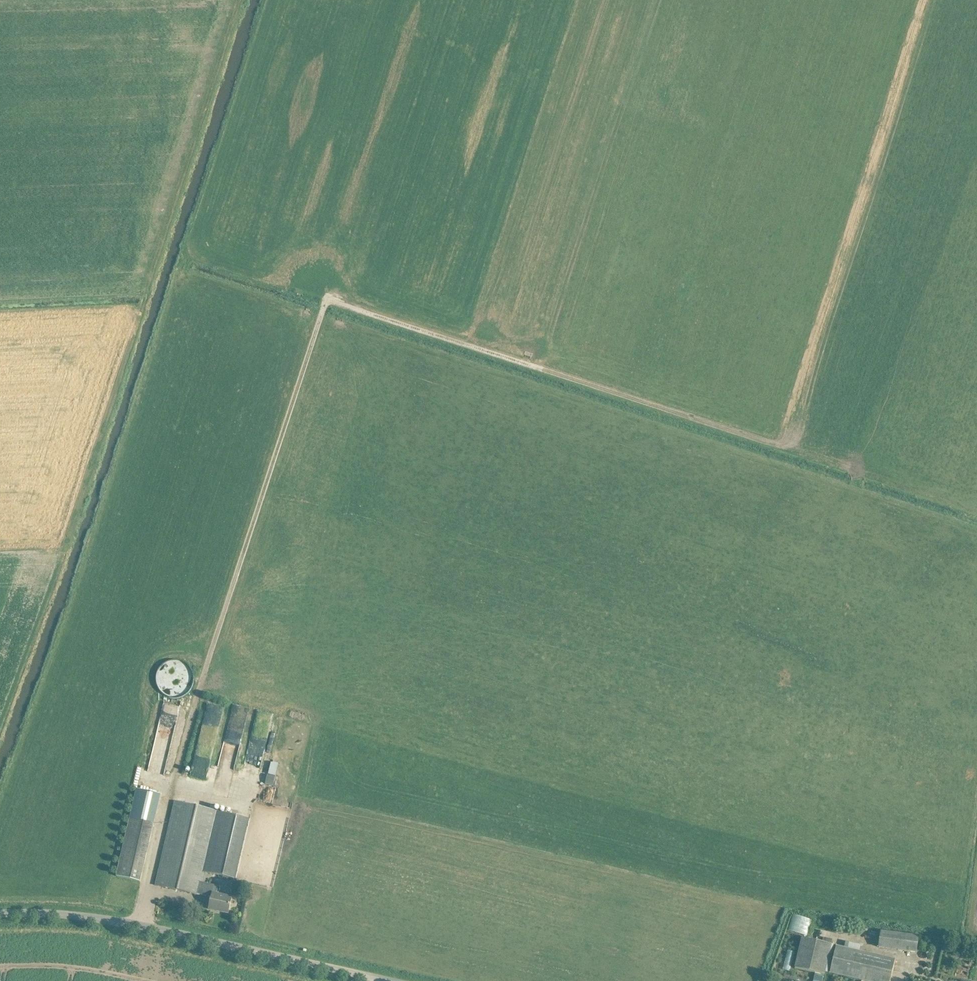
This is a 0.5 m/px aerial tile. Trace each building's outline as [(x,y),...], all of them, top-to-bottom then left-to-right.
[(264,757),(270,720),(254,718),(248,754),(264,757)] [(117,877),(140,882),(161,795),(137,789),(117,877)] [(249,820),(175,803),(156,885),(200,895),(200,894),(212,897),(209,909),(229,913),(232,897),(217,894),(219,886),(203,883),(206,871),(236,878),(249,820)] [(917,953),(919,937),(880,932),(878,948),(917,953)] [(826,976),(826,973),(833,946),(802,939),(795,969),(826,976)] [(826,973),(860,980),(890,980),(895,960),(859,952),(860,946),(845,942),(844,948),(833,946),(826,973)]
